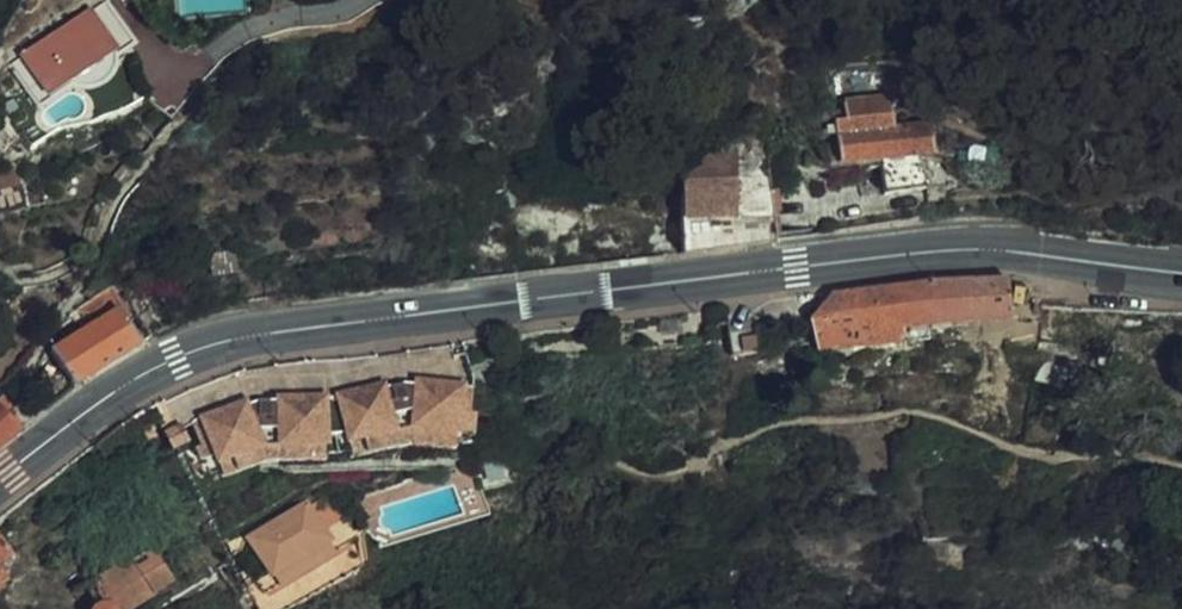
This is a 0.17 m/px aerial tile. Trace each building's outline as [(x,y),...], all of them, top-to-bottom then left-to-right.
[(10,67),(29,93),(59,73),(65,82),(131,37),(106,1),(10,67)] [(135,43),(131,37),(65,82),(59,73),(29,93),(40,108),(71,86),(80,89),(90,87),(99,84),(105,80),(112,73),(115,65),(117,56),(135,43)] [(881,192),(922,188),(920,157),(933,156),(936,156),(933,123),(895,127),(893,95),(843,99),(845,118),(834,119),(838,166),(879,163),(881,192)] [(766,144),(683,151),(681,253),(776,242),(766,144)] [(920,157),(922,188),(949,186),(950,163),(933,160),(933,156),(920,157)] [(0,173),(0,214),(27,209),(18,168),(0,173)] [(236,254),(212,257),(213,277),(239,272),(236,254)] [(853,296),(830,298),(810,320),(814,355),(901,345),(899,331),(929,328),(1012,320),(1010,289),(1009,281),(971,284),(911,290),(853,296)] [(105,294),(92,303),(69,317),(82,335),(55,351),(77,386),(91,375),(140,346),(105,294)] [(899,331),(901,345),(931,340),(929,328),(899,331)] [(757,354),(759,353),(756,329),(729,333),(732,356),(757,354)] [(470,426),(475,389),(450,386),(421,383),(421,388),(416,431),(447,435),(446,443),(468,446),(470,426)] [(334,397),(345,449),(352,448),(367,445),(366,438),(396,432),(387,390),(387,387),(334,397)] [(404,387),(387,390),(396,432),(399,447),(400,447),(415,445),(416,431),(421,388),(404,387)] [(330,450),(345,449),(334,397),(280,400),(281,404),(283,452),(330,450)] [(0,402),(0,447),(7,441),(22,428),(0,402)] [(283,452),(281,404),(263,404),(250,410),(268,450),(274,464),(284,460),(283,452)] [(268,450),(250,410),(248,406),(198,426),(209,449),(215,446),(228,472),(241,467),(239,462),(268,450)] [(481,427),(470,426),(468,446),(478,447),(481,427)] [(447,435),(416,431),(415,445),(467,454),(468,446),(446,443),(447,435)] [(367,445),(352,448),(355,457),(399,447),(396,432),(366,438),(367,445)] [(176,435),(160,443),(168,459),(184,452),(176,435)] [(213,479),(228,472),(215,446),(209,449),(202,453),(213,479)] [(231,480),(274,464),(268,450),(239,462),(241,467),(228,472),(231,480)] [(330,450),(283,452),(284,460),(331,459),(330,450)] [(266,564),(259,568),(277,589),(281,587),(274,575),(332,542),(313,510),(332,499),(323,482),(308,490),(312,497),(306,501),(310,508),(252,541),(266,564)] [(357,490),(360,501),(381,495),(378,483),(357,490)] [(340,554),(332,542),(274,575),(281,587),(340,554)] [(10,558),(0,544),(0,565),(10,558)] [(103,571),(105,576),(76,594),(86,608),(132,608),(155,596),(153,593),(171,582),(149,544),(103,571)] [(5,581),(16,567),(10,558),(0,565),(0,574),(5,581)] [(277,589),(259,568),(250,574),(264,597),(277,589)]
